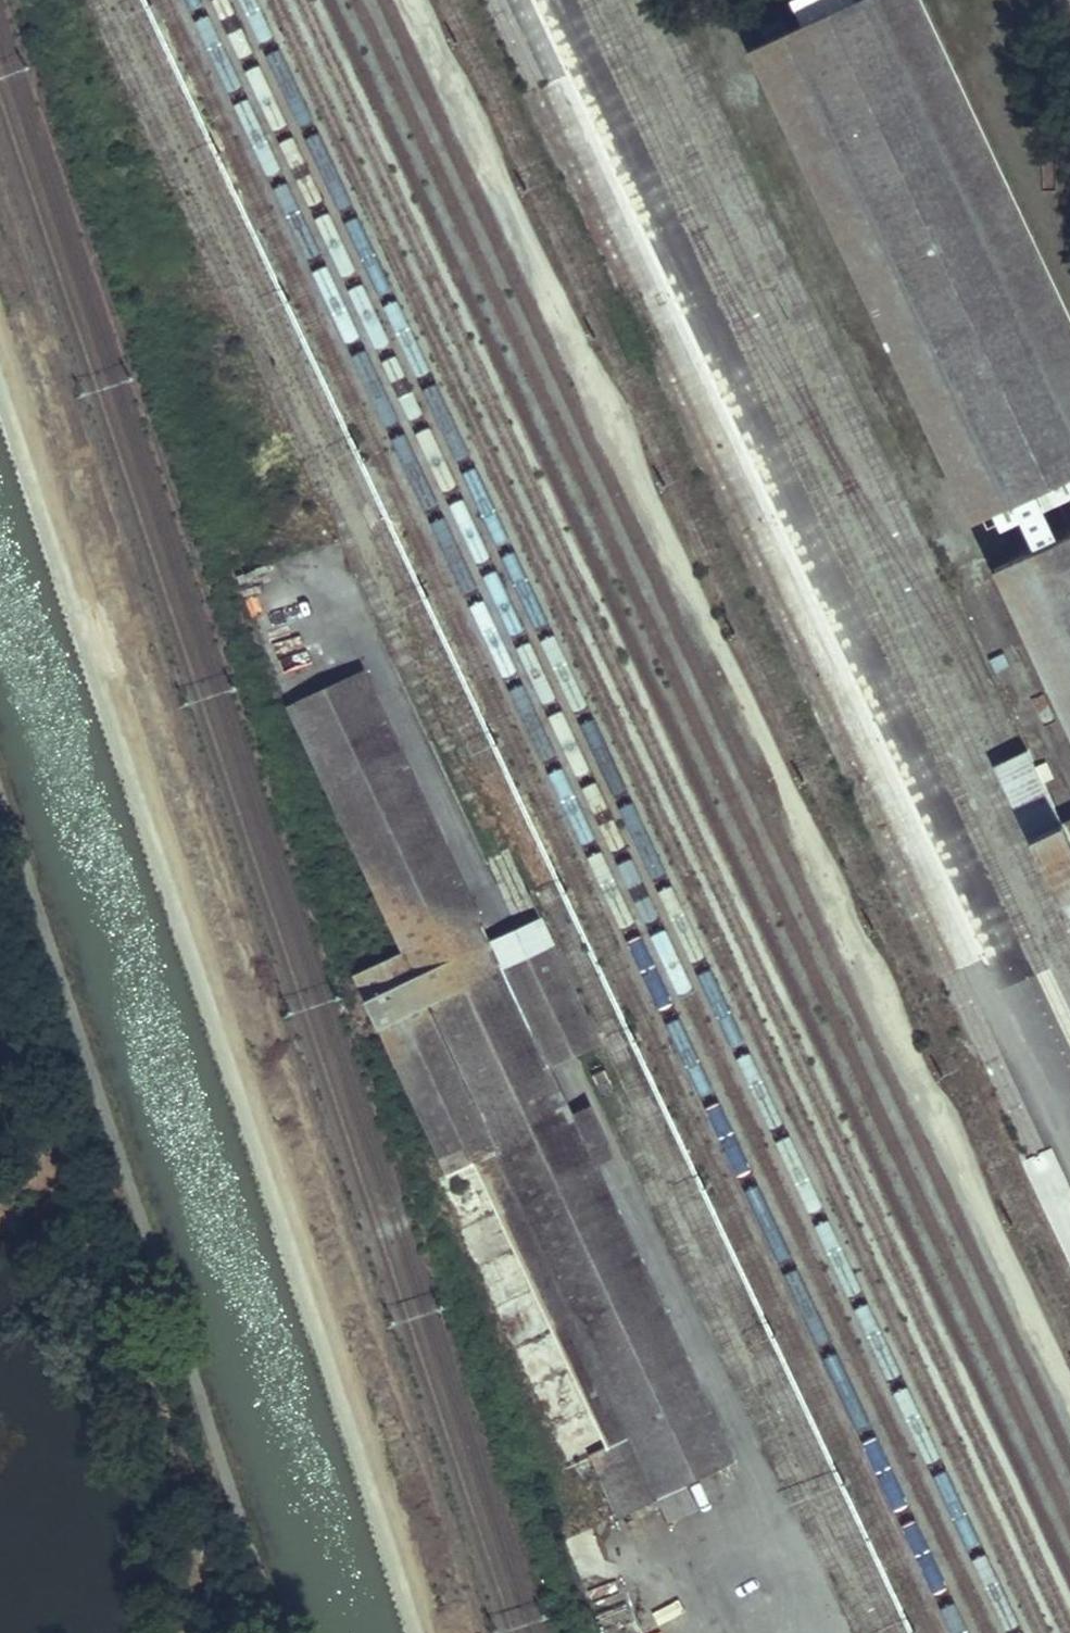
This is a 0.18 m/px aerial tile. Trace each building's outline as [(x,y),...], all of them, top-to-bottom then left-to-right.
[(977,524),(999,514),(1007,530),(1069,499),(1069,309),(923,0),(866,0),(862,2),(860,0),(801,0),(795,3),(807,29),(792,36),(785,23),(766,32),(773,46),(753,54),(977,524)] [(1010,588),(1069,714),(1069,560),(1010,588)] [(466,899),(353,654),(275,690),(388,937),(341,959),(444,1180),(433,1185),(455,1232),(448,1236),(560,1475),(586,1464),(613,1523),(652,1505),(684,1490),(729,1469),(651,1301),(535,1047),(466,899)] [(1029,754),(1013,761),(994,770),(1069,927),(1069,841),(1029,754)] [(466,899),(535,1047),(588,1023),(518,874),(466,899)] [(652,1505),(665,1534),(697,1519),(684,1490),(652,1505)] [(641,1609),(677,1602),(673,1580),(637,1586),(641,1609)]
